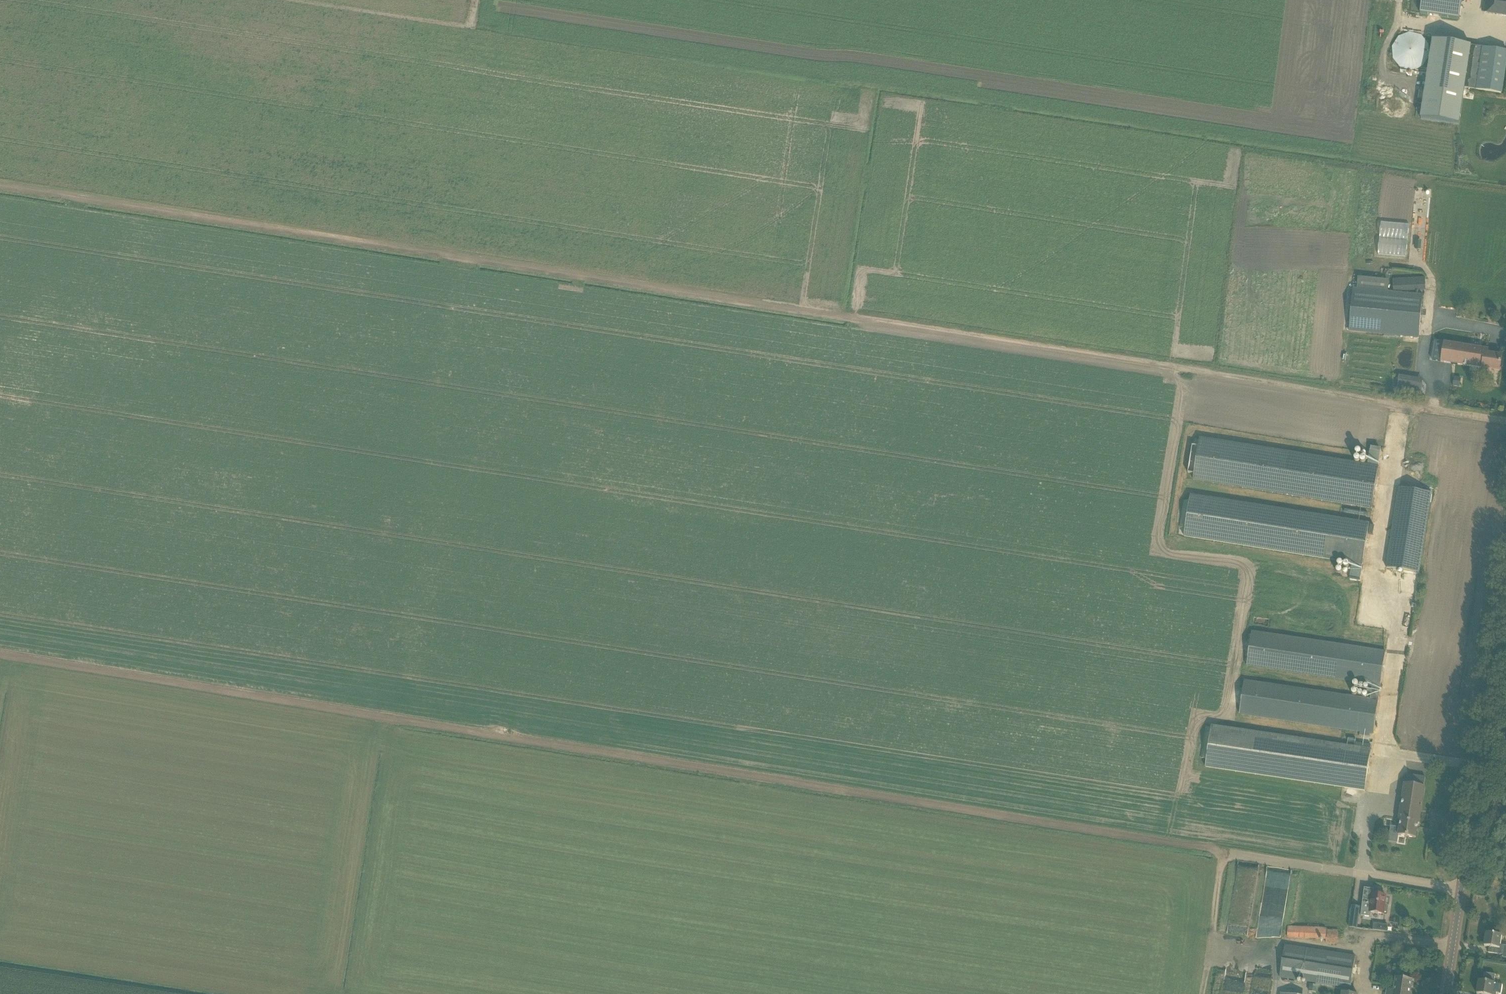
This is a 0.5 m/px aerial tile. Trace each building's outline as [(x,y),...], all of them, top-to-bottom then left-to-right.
[(1417,14),(1456,19),(1459,0),(1419,0),(1417,14)] [(1484,13),(1505,16),(1505,0),(1486,0),(1484,13)] [(1402,33),(1396,65),(1423,70),(1430,39),(1402,33)] [(1472,46),(1466,46),(1462,45),(1453,43),(1434,41),(1422,120),(1459,125),(1465,89),(1502,95),(1505,69),(1505,51),(1472,46)] [(1393,280),(1394,292),(1353,289),(1349,333),(1419,340),(1423,295),(1397,293),(1426,291),(1425,277),(1393,280)] [(1433,361),(1490,370),(1500,372),(1502,356),(1488,354),(1489,350),(1436,341),(1433,361)] [(1422,385),(1398,381),(1396,394),(1420,398),(1422,385)] [(1194,479),(1372,508),(1379,468),(1378,468),(1381,451),(1371,449),(1371,450),(1370,450),(1370,452),(1368,466),(1201,439),(1199,447),(1195,474),(1194,479)] [(1365,445),(1359,444),(1357,460),(1367,461),(1369,452),(1365,445)] [(1432,494),(1400,488),(1387,569),(1419,574),(1432,494)] [(1350,580),(1361,582),(1370,525),(1191,496),(1190,502),(1185,529),(1184,537),(1338,561),(1352,563),(1350,578),(1350,580)] [(1374,734),(1386,652),(1252,632),(1246,667),(1372,685),(1370,700),(1244,681),(1239,714),(1360,732),(1359,736),(1365,737),(1365,736),(1370,737),(1370,734),(1374,734)] [(1212,726),(1205,768),(1365,792),(1372,749),(1212,726)] [(1398,836),(1406,837),(1416,838),(1418,824),(1419,824),(1425,787),(1424,787),(1425,777),(1407,775),(1406,784),(1405,784),(1399,821),(1401,821),(1398,836)] [(1352,837),(1358,804),(1340,801),(1334,834),(1352,837)] [(1334,832),(1335,820),(1328,819),(1327,832),(1334,832)] [(1388,905),(1385,905),(1386,897),(1373,895),(1374,890),(1365,889),(1361,916),(1369,917),(1369,913),(1384,914),(1384,913),(1387,913),(1388,905)] [(1360,908),(1352,906),(1349,928),(1357,929),(1360,908)] [(1287,938),(1326,940),(1326,930),(1326,928),(1288,926),(1287,937),(1287,938)] [(1487,933),(1484,947),(1489,948),(1488,953),(1503,956),(1504,946),(1501,946),(1503,936),(1487,933)] [(1356,956),(1285,945),(1280,978),(1350,989),(1356,956)] [(1494,993),(1496,984),(1494,984),(1496,975),(1485,973),(1483,982),(1480,982),(1478,993),(1496,993),(1494,993)] [(1413,980),(1396,978),(1394,991),(1387,989),(1386,993),(1410,993),(1413,980)]
